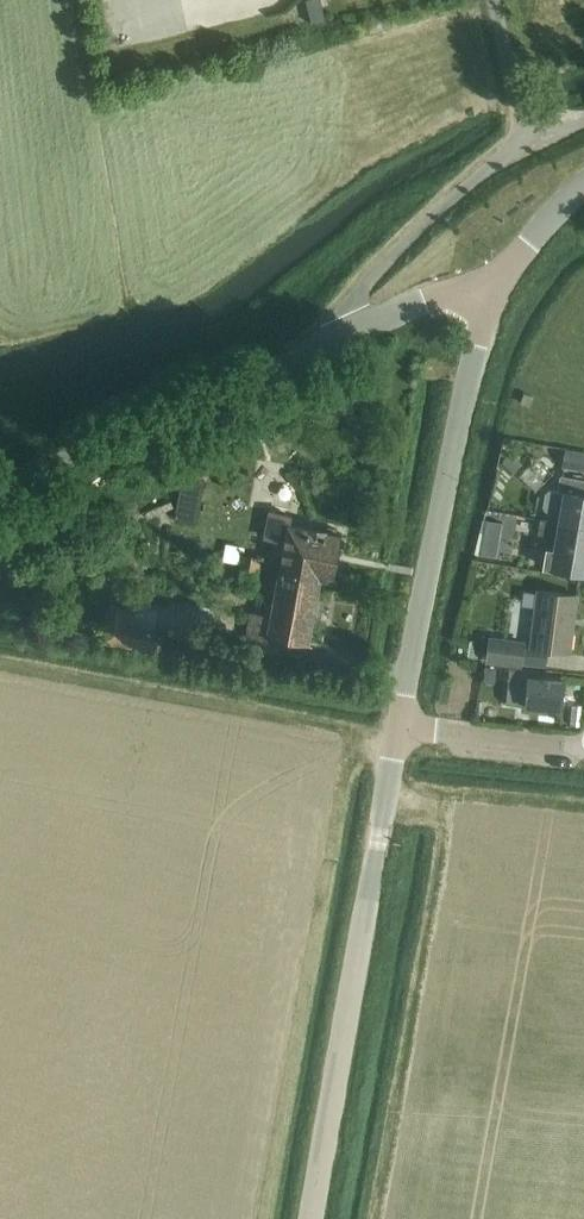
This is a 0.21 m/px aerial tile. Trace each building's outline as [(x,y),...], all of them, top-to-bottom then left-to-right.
[(312,24),(324,21),(320,0),(306,0),(312,24)] [(561,467),(583,472),(583,453),(564,449),(561,467)] [(510,452),(499,463),(509,474),(521,463),(510,452)] [(549,520),(583,526),(583,480),(560,475),(557,492),(550,490),(546,493),(544,506),(546,510),(551,511),(549,520)] [(177,497),(174,516),(198,520),(201,501),(177,497)] [(251,613),(249,632),(267,635),(307,643),(319,578),(333,580),(341,534),(288,524),(289,516),(268,512),(263,540),(276,543),(274,552),(282,553),(271,616),(251,613)] [(549,520),(540,519),(537,533),(556,537),(554,551),(547,550),(545,566),(583,573),(583,526),(549,520)] [(483,539),(480,553),(496,556),(499,542),(483,539)] [(243,553),(241,564),(259,568),(261,556),(243,553)] [(569,652),(576,595),(538,590),(531,647),(569,652)] [(168,603),(163,629),(211,638),(216,612),(168,603)] [(127,609),(107,606),(102,642),(123,645),(149,649),(152,629),(124,625),(127,609)] [(488,640),(486,655),(488,655),(487,660),(520,664),(520,663),(546,666),(548,650),(523,647),(524,643),(489,638),(488,640)] [(484,665),(483,679),(495,680),(496,666),(484,665)] [(509,676),(508,692),(526,693),(525,705),(561,708),(564,680),(528,676),(528,668),(510,666),(509,676)]
